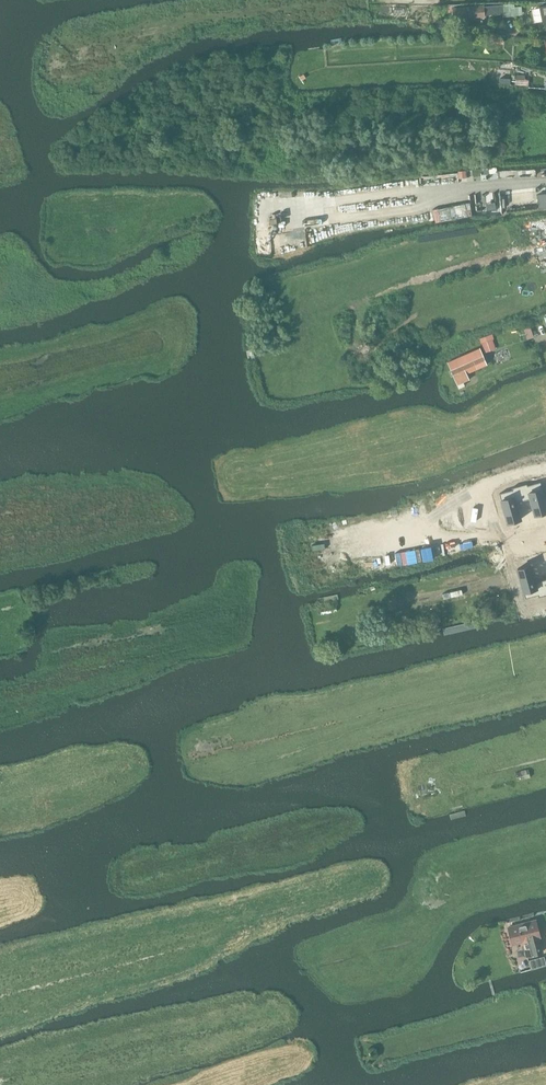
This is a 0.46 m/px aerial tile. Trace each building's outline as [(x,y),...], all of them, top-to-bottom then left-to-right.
[(464,7),(452,8),(453,19),(465,18),(485,16),(485,15),(503,13),(503,17),(516,16),(515,7),(514,2),(502,4),(484,6),(484,5),(464,7)] [(500,142),(495,148),(502,153),(507,147),(500,142)] [(537,194),(539,208),(545,208),(545,193),(537,194)] [(472,201),(435,207),(437,219),(474,214),(472,201)] [(533,227),(545,226),(544,219),(532,220),(533,227)] [(493,334),(480,338),(482,343),(485,352),(496,348),(493,339),(494,338),(493,334)] [(450,368),(459,388),(465,385),(464,382),(470,379),(467,373),(487,364),(480,348),(448,362),(450,368)] [(526,484),(518,486),(522,499),(530,497),(528,492),(526,484)] [(518,486),(511,488),(514,496),(514,497),(515,501),(522,499),(518,486)] [(528,492),(530,497),(534,514),(545,511),(545,506),(541,488),(528,492)] [(514,496),(501,500),(507,522),(520,518),(515,501),(514,497),(514,496)] [(530,565),(517,568),(523,591),(536,587),(534,582),(530,565)] [(542,580),(534,582),(536,587),(538,595),(545,593),(542,580)] [(529,770),(516,773),(518,780),(530,777),(529,770)] [(433,787),(418,791),(420,798),(435,794),(433,787)] [(508,927),(513,944),(524,941),(527,955),(543,951),(540,937),(536,920),(508,927)] [(544,956),(528,960),(530,969),(545,964),(544,956)]
